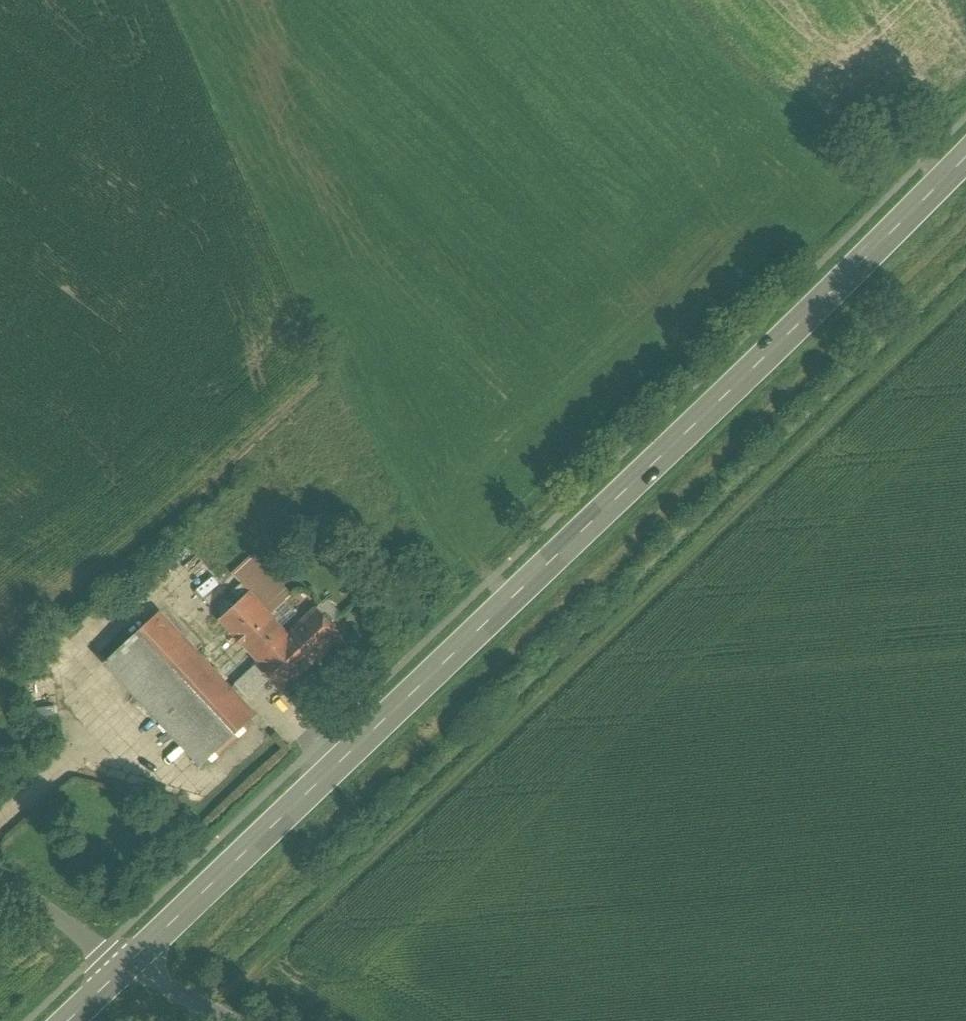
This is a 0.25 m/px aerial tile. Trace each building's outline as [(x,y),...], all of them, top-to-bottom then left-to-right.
[(293,578),(256,538),(236,557),(273,597),(293,578)] [(287,620),(249,579),(214,612),(253,653),(282,683),(343,625),(313,595),(287,620)] [(256,700),(160,597),(106,648),(202,750),(256,700)]
